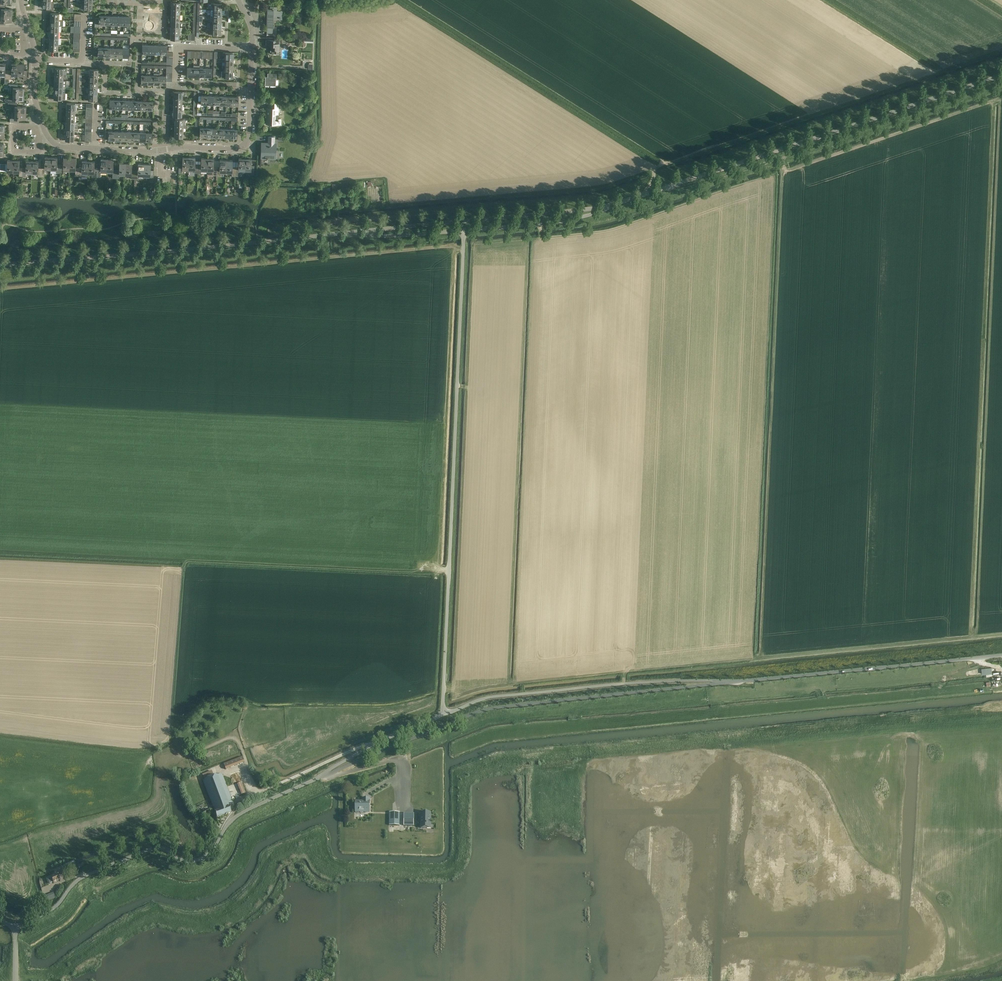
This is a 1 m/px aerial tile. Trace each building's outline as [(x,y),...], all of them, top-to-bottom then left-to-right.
[(51,1),(42,1),(42,7),(47,8),(47,10),(54,10),(54,2),(51,2),(51,1)] [(0,5),(0,15),(12,15),(12,9),(5,8),(5,5),(0,5)] [(267,8),(267,21),(273,21),(273,17),(279,17),(280,18),(280,17),(282,17),(282,11),(277,11),(277,6),(270,6),(270,8),(267,8)] [(5,24),(5,21),(12,21),(12,15),(0,15),(0,24),(5,24)] [(99,24),(105,24),(105,15),(99,15),(99,18),(95,18),(95,26),(99,27),(99,24)] [(266,39),(266,45),(271,45),(271,52),(272,52),(271,54),(276,54),(276,50),(279,50),(279,43),(282,43),(282,39),(274,38),(274,40),(266,39)] [(104,56),(104,48),(98,47),(98,46),(94,46),(94,56),(98,56),(98,57),(101,57),(101,56),(104,56)] [(5,74),(5,78),(8,78),(8,69),(5,69),(6,63),(0,63),(0,74),(5,74)] [(8,69),(8,78),(11,79),(11,74),(17,74),(18,63),(12,63),(11,70),(8,69)] [(18,63),(17,74),(23,75),(23,79),(27,79),(27,70),(24,70),(24,64),(18,63)] [(276,85),(276,73),(267,72),(267,76),(265,76),(264,84),(276,85)] [(18,84),(9,84),(8,87),(11,87),(11,93),(13,93),(24,94),(24,87),(18,87),(18,84)] [(24,94),(13,93),(13,95),(6,98),(5,98),(5,99),(4,100),(4,101),(5,101),(8,103),(17,103),(17,100),(24,100),(24,94)] [(266,107),(265,123),(281,124),(281,119),(278,119),(278,108),(281,108),(281,103),(269,102),(268,107),(266,107)] [(17,103),(8,103),(8,106),(12,106),(12,112),(26,113),(26,106),(17,106),(17,103)] [(10,118),(10,122),(19,122),(19,118),(26,119),(26,113),(12,112),(12,118),(10,118)] [(267,143),(261,143),(261,160),(262,160),(262,158),(275,159),(276,143),(274,143),(275,137),(268,136),(267,143)] [(51,157),(45,157),(44,168),(41,168),(41,177),(44,177),(44,171),(50,171),(51,157)] [(56,173),(60,173),(60,164),(57,164),(57,157),(51,157),(50,171),(56,171),(56,173)] [(60,164),(60,173),(63,173),(63,171),(69,172),(70,158),(63,157),(63,164),(60,164)] [(179,163),(179,173),(182,173),(182,171),(188,171),(189,157),(182,157),(182,163),(179,163)] [(189,157),(188,171),(194,171),(194,173),(198,173),(198,164),(195,164),(195,157),(189,157)] [(75,176),(78,176),(79,167),(76,167),(76,158),(70,158),(69,172),(75,172),(75,176)] [(207,169),(208,158),(201,158),(201,164),(198,164),(198,173),(201,173),(201,169),(207,169)] [(208,158),(207,169),(213,170),(213,175),(216,176),(217,166),(214,166),(214,158),(208,158)] [(235,167),(235,176),(238,176),(238,173),(244,173),(245,159),(239,158),(238,167),(235,167)] [(97,168),(97,177),(100,177),(101,173),(106,173),(107,159),(101,159),(100,168),(97,168)] [(112,178),(116,178),(116,169),(113,169),(113,159),(107,159),(106,173),(112,173),(112,178)] [(245,159),(244,173),(250,173),(250,174),(254,175),(254,165),(251,165),(251,159),(245,159)] [(13,171),(13,160),(7,160),(7,163),(0,163),(0,171),(13,171)] [(19,176),(22,176),(23,167),(20,167),(20,160),(13,160),(13,171),(19,172),(19,176)] [(217,166),(216,176),(219,176),(220,174),(226,174),(226,172),(226,160),(220,160),(220,166),(217,166)] [(235,176),(235,167),(232,167),(233,160),(226,160),(226,172),(232,172),(232,176),(235,176)] [(26,174),(32,174),(32,161),(26,161),(26,167),(23,167),(22,176),(25,176),(26,174)] [(32,174),(38,174),(37,177),(41,177),(41,168),(38,168),(39,161),(32,161),(32,174)] [(79,167),(78,176),(82,176),(88,177),(88,175),(88,161),(82,161),(82,167),(79,167)] [(88,161),(88,175),(92,175),(92,177),(94,177),(97,177),(97,168),(94,168),(95,161),(88,161)] [(119,174),(125,174),(126,163),(119,163),(119,169),(116,169),(116,178),(119,178),(119,174)] [(134,179),(135,170),(132,170),(132,163),(126,163),(125,174),(131,175),(131,179),(134,179)] [(144,175),(144,164),(138,164),(138,170),(135,170),(134,179),(144,179),(144,178),(144,175)] [(151,164),(144,164),(144,175),(144,178),(150,178),(150,182),(153,182),(154,170),(150,170),(151,164)] [(242,756),(224,764),(227,771),(245,763),(242,756)] [(215,812),(229,807),(234,805),(222,774),(214,777),(212,771),(202,775),(205,780),(203,781),(215,812)] [(262,789),(268,786),(263,776),(257,778),(262,789)] [(246,792),(241,781),(237,783),(242,794),(246,792)] [(370,812),(370,799),(365,799),(365,802),(356,802),(356,813),(356,811),(364,811),(364,812),(370,812)] [(219,818),(231,813),(229,807),(215,812),(214,813),(216,818),(219,818)] [(203,811),(197,815),(199,819),(209,813),(206,809),(203,811)] [(400,813),(390,812),(389,825),(399,826),(400,813)] [(404,813),(404,826),(414,826),(414,820),(411,820),(408,820),(409,813),(404,813)] [(431,813),(426,813),(426,814),(423,814),(423,817),(421,817),(421,828),(427,828),(427,826),(428,826),(428,825),(431,825),(431,813)] [(53,883),(61,880),(59,875),(56,876),(55,874),(51,876),(51,878),(48,879),(50,884),(53,882),(53,883)]
